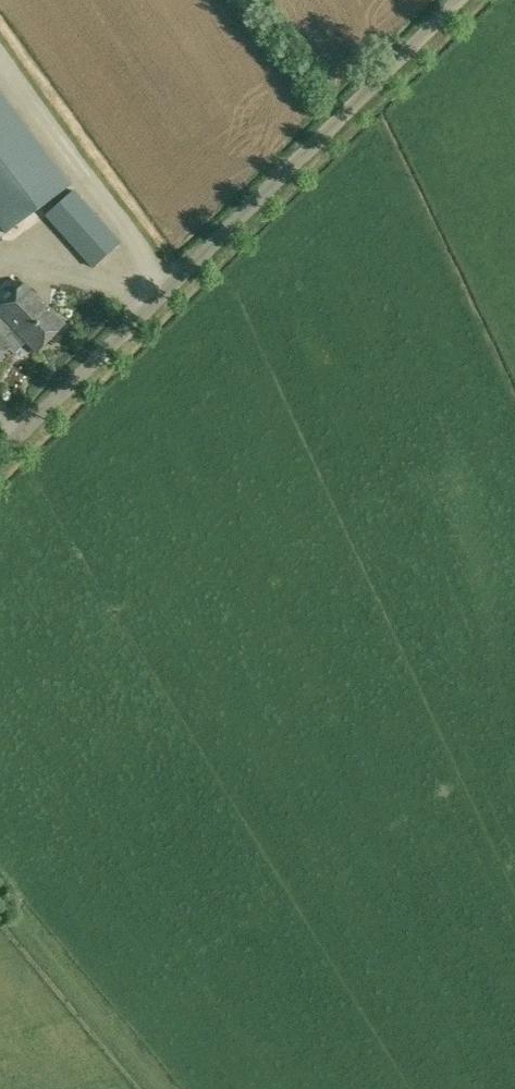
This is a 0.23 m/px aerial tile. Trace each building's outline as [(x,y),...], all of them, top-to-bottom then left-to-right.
[(71,184),(0,90),(0,229),(4,234),(71,184)] [(92,268),(121,242),(73,189),(45,215),(92,268)] [(64,323),(25,283),(0,308),(0,358),(10,348),(14,352),(26,341),(35,351),(64,323)]
